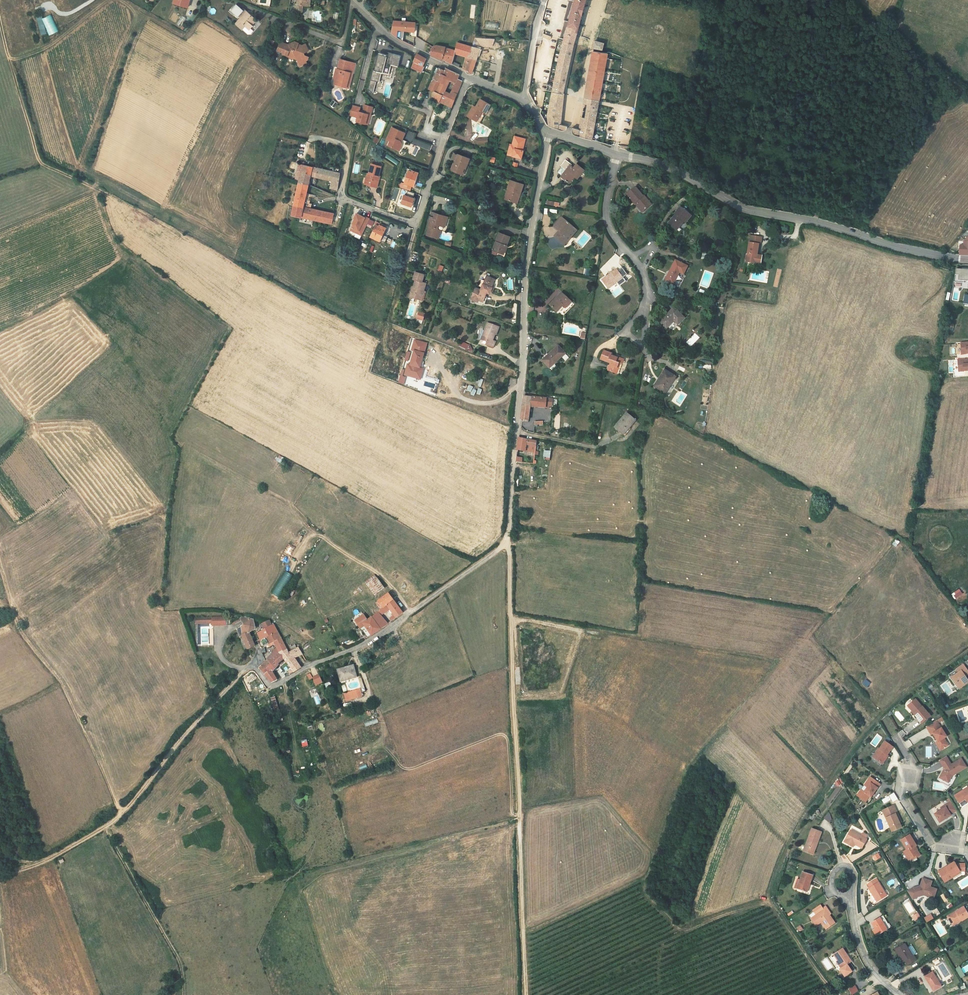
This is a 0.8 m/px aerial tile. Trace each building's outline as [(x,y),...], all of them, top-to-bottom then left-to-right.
[(293,9),(300,10),(301,2),(304,2),(304,0),(294,0),(293,9)] [(545,115),(548,125),(561,130),(563,130),(564,129),(565,123),(559,121),(563,92),(561,92),(576,32),(584,0),(572,0),(560,48),(548,104),(545,115)] [(232,12),(237,6),(231,1),(225,9),(233,15),(234,14),(232,12)] [(244,26),(248,21),(249,22),(253,17),(238,5),(237,6),(232,12),(234,14),(236,15),(231,22),(238,27),(238,26),(241,23),(244,26)] [(43,35),(48,33),(49,35),(58,32),(51,14),(37,19),(43,35)] [(413,33),(414,22),(412,22),(391,20),(389,32),(390,32),(395,36),(397,28),(403,30),(413,33)] [(249,22),(248,21),(244,26),(241,23),(238,26),(244,31),(247,31),(252,24),(249,22)] [(478,47),(480,39),(481,36),(472,36),(469,45),(478,47)] [(603,41),(594,38),(593,45),(601,47),(603,41)] [(279,52),(284,53),(284,55),(289,57),(289,55),(294,57),(297,64),(303,61),(303,59),(305,58),(306,54),(301,53),(300,53),(298,53),(299,50),(300,50),(306,47),(303,41),(299,42),(290,39),(287,40),(286,43),(277,40),(274,48),(280,50),(279,52)] [(473,70),(471,69),(478,47),(469,45),(454,41),(453,49),(453,50),(452,55),(462,57),(459,67),(472,73),(473,70)] [(453,50),(453,49),(443,46),(441,51),(440,53),(452,55),(453,50)] [(397,53),(386,50),(386,54),(377,52),(375,62),(373,62),(372,68),(371,67),(368,78),(374,79),(376,80),(379,70),(380,70),(381,63),(385,64),(386,61),(395,63),(397,53)] [(592,50),(583,97),(578,127),(571,125),(570,131),(571,133),(590,138),(606,50),(601,50),(592,50)] [(421,66),(424,58),(416,53),(412,61),(409,67),(420,72),(423,66),(421,66)] [(450,60),(452,55),(440,53),(438,57),(447,61),(450,62),(450,60)] [(343,84),(347,70),(348,70),(351,59),(337,56),(334,66),(332,65),(331,71),(333,71),(332,76),(330,81),(343,84)] [(447,79),(452,81),(454,77),(456,73),(443,67),(441,69),(435,67),(430,79),(429,79),(426,87),(433,89),(439,92),(441,93),(444,87),(447,79)] [(452,81),(449,90),(454,92),(459,79),(454,77),(452,81)] [(374,79),(368,78),(366,87),(371,91),(374,79)] [(454,92),(449,90),(444,87),(441,93),(452,98),(454,92)] [(436,100),(442,102),(449,105),(452,98),(441,93),(439,92),(436,100)] [(489,103),(479,98),(473,106),(471,105),(465,115),(478,122),(489,103)] [(358,105),(350,103),(347,113),(355,115),(354,119),(363,121),(366,112),(368,112),(370,104),(362,102),(361,108),(357,107),(358,105)] [(442,102),(439,108),(446,111),(449,105),(442,102)] [(538,114),(545,115),(548,104),(540,102),(538,106),(537,111),(537,112),(538,114)] [(401,132),(388,126),(383,138),(386,139),(384,144),(393,148),(395,144),(398,143),(397,139),(396,139),(397,138),(398,138),(401,132)] [(519,159),(521,152),(518,151),(522,139),(512,137),(510,145),(508,144),(505,155),(519,159)] [(411,138),(410,144),(430,149),(432,144),(411,138)] [(448,171),(455,174),(457,170),(459,170),(460,167),(463,168),(466,158),(450,153),(448,159),(451,160),(448,171)] [(570,173),(573,175),(580,166),(573,160),(569,165),(566,163),(568,159),(562,155),(556,163),(557,163),(562,167),(558,172),(557,173),(565,179),(570,173)] [(310,173),(331,178),(338,180),(340,171),(298,162),(297,170),(301,170),(298,181),(308,183),(310,173)] [(365,177),(370,178),(368,184),(377,186),(380,175),(378,174),(381,166),(372,163),(369,173),(367,173),(365,177)] [(562,167),(557,163),(553,168),(558,172),(562,167)] [(411,185),(413,186),(417,173),(408,170),(404,183),(411,185)] [(505,199),(515,202),(521,184),(508,180),(505,188),(508,189),(505,199)] [(308,183),(298,181),(293,203),(311,207),(312,201),(310,200),(310,196),(305,195),(308,183)] [(625,192),(632,202),(634,201),(640,210),(649,204),(642,194),(640,195),(634,186),(625,192)] [(411,207),(413,199),(404,196),(401,204),(411,207)] [(291,212),(309,216),(321,219),(323,210),(311,207),(293,203),(291,212)] [(673,214),(665,223),(670,226),(674,221),(678,225),(684,218),(686,220),(690,216),(677,205),(671,212),(673,214)] [(321,219),(331,221),(333,212),(323,210),(321,219)] [(438,229),(439,225),(446,227),(449,216),(436,212),(434,217),(430,216),(427,225),(429,226),(438,229)] [(352,223),(354,224),(351,230),(361,235),(368,219),(359,214),(358,215),(357,214),(352,223)] [(555,228),(551,233),(558,240),(570,226),(558,215),(550,223),(555,228)] [(678,225),(674,221),(670,226),(674,230),(678,225)] [(378,240),(383,229),(374,224),(369,236),(378,240)] [(438,229),(429,226),(426,235),(437,238),(440,229),(438,229)] [(573,229),(570,226),(558,240),(561,242),(573,229)] [(501,244),(505,245),(508,236),(495,232),(489,250),(498,253),(501,244)] [(760,237),(748,235),(744,260),(756,262),(756,254),(754,251),(755,242),(759,241),(760,237)] [(967,254),(967,240),(963,240),(963,244),(960,243),(959,245),(958,253),(967,254)] [(673,257),(663,278),(672,282),(677,269),(681,271),(685,263),(673,257)] [(621,275),(615,266),(599,277),(608,290),(612,287),(610,284),(621,275)] [(957,267),(956,280),(966,281),(967,279),(967,268),(957,267)] [(408,297),(416,300),(418,294),(420,294),(421,290),(423,291),(426,282),(421,280),(423,274),(414,271),(412,278),(415,279),(413,286),(412,285),(408,297)] [(482,301),(484,296),(485,292),(490,290),(494,279),(484,275),(479,289),(474,287),(469,299),(475,301),(476,298),(482,301)] [(569,300),(558,291),(547,304),(553,310),(559,304),(563,307),(569,300)] [(683,317),(673,306),(672,306),(658,321),(664,327),(672,320),(676,324),(683,317)] [(423,321),(424,312),(416,312),(415,320),(423,321)] [(480,331),(481,332),(478,341),(481,342),(480,345),(489,348),(491,341),(488,340),(490,334),(492,335),(495,327),(483,322),(480,331)] [(423,368),(420,367),(427,343),(415,339),(412,350),(413,350),(409,364),(408,364),(404,375),(419,379),(423,368)] [(562,353),(555,344),(538,359),(544,367),(562,353)] [(606,371),(614,374),(617,363),(619,364),(622,364),(624,358),(610,355),(611,351),(602,349),(599,358),(609,361),(606,371)] [(959,371),(967,370),(967,359),(959,360),(959,371)] [(676,373),(665,366),(659,374),(661,376),(655,384),(664,390),(676,373)] [(544,396),(522,392),(519,416),(528,417),(530,402),(542,404),(544,396)] [(630,423),(634,418),(626,410),(613,424),(624,433),(631,424),(630,423)] [(534,450),(535,440),(517,437),(516,448),(524,449),(534,450)] [(292,575),(286,571),(272,593),(279,597),(292,575)] [(371,580),(379,590),(387,584),(380,574),(371,580)] [(389,602),(392,606),(396,611),(391,614),(394,617),(406,609),(390,589),(378,598),(384,606),(389,602)] [(954,599),(962,594),(958,589),(951,594),(954,599)] [(392,606),(389,602),(384,606),(381,608),(384,612),(392,606)] [(2,613),(6,620),(14,616),(12,609),(2,613)] [(382,614),(378,610),(373,613),(382,625),(387,621),(382,614)] [(382,625),(373,613),(368,617),(365,613),(358,618),(369,634),(374,630),(382,625)] [(211,620),(211,624),(225,624),(225,615),(194,616),(194,621),(211,620)] [(258,627),(259,630),(272,623),(269,619),(263,621),(262,623),(260,619),(258,619),(255,619),(242,616),(241,617),(245,623),(241,625),(244,632),(241,634),(248,649),(256,645),(250,631),(258,627)] [(273,623),(272,623),(259,630),(258,631),(261,636),(266,633),(271,641),(274,640),(276,638),(272,631),(277,629),(273,623)] [(279,652),(282,650),(287,647),(277,629),(272,631),(276,638),(274,640),(277,645),(270,652),(271,655),(272,656),(275,654),(279,652)] [(302,667),(296,658),(304,653),(300,646),(290,650),(287,647),(282,650),(285,656),(289,662),(295,670),(302,667)] [(269,656),(275,665),(279,661),(275,654),(272,656),(271,655),(269,656)] [(278,679),(272,667),(275,665),(269,656),(266,660),(261,666),(263,669),(273,682),(278,679)] [(348,678),(360,674),(355,662),(339,668),(343,680),(344,679),(348,678)] [(959,683),(960,684),(965,681),(963,677),(961,674),(965,671),(960,664),(952,669),(955,673),(949,678),(955,686),(959,683)] [(324,680),(322,673),(315,676),(318,683),(324,680)] [(967,683),(965,681),(960,684),(959,683),(955,686),(957,690),(967,683)] [(363,687),(352,691),(348,692),(347,693),(349,700),(366,695),(363,687)] [(918,706),(912,698),(904,704),(909,712),(916,722),(925,716),(918,706)] [(934,720),(924,726),(929,734),(931,733),(936,741),(935,741),(940,749),(946,745),(942,737),(944,736),(939,727),(934,720)] [(874,758),(871,762),(879,768),(884,763),(882,761),(884,759),(884,760),(890,752),(882,746),(877,754),(876,753),(873,757),(874,758)] [(949,764),(944,755),(938,760),(944,770),(943,771),(942,770),(938,777),(945,781),(948,774),(950,775),(964,766),(959,758),(949,764)] [(878,783),(868,776),(862,784),(865,787),(862,791),(859,789),(855,795),(864,801),(868,795),(869,796),(878,783)] [(953,795),(958,803),(964,799),(965,801),(967,799),(967,785),(966,787),(967,788),(963,791),(962,790),(953,795)] [(943,805),(944,807),(933,813),(938,822),(949,815),(949,814),(955,810),(950,801),(943,805)] [(897,816),(891,804),(882,808),(886,816),(884,817),(890,830),(899,826),(897,821),(895,817),(897,816)] [(808,825),(800,850),(810,854),(812,848),(809,847),(812,837),(815,839),(819,829),(808,825)] [(851,841),(859,845),(864,837),(863,836),(864,833),(860,831),(859,833),(848,827),(841,839),(849,844),(851,841)] [(908,834),(899,839),(905,849),(902,851),(907,859),(910,857),(913,855),(914,857),(918,854),(913,846),(915,845),(908,834)] [(951,862),(935,872),(941,882),(949,877),(949,876),(956,872),(961,872),(961,864),(955,864),(953,865),(951,862)] [(805,882),(807,883),(810,873),(799,870),(794,887),(803,890),(805,882)] [(875,876),(866,881),(868,884),(866,885),(869,890),(871,889),(876,897),(884,892),(875,876)] [(913,888),(906,892),(911,900),(916,897),(922,895),(927,897),(928,895),(933,897),(935,890),(929,888),(931,882),(922,879),(919,888),(915,889),(915,888),(913,888)] [(812,910),(814,913),(809,916),(813,923),(818,920),(823,928),(833,922),(824,907),(821,901),(811,907),(812,910)] [(967,915),(961,905),(945,915),(949,922),(954,919),(956,922),(959,919),(960,920),(967,915)] [(880,915),(871,921),(877,931),(886,926),(880,915)] [(902,943),(894,948),(902,961),(905,959),(907,963),(915,958),(912,954),(910,955),(902,943)] [(845,953),(847,952),(843,945),(833,951),(842,965),(840,967),(843,972),(851,967),(848,962),(850,961),(845,953)] [(931,970),(922,976),(931,990),(940,984),(931,970)] [(852,994),(858,991),(855,986),(848,989),(852,994)]
